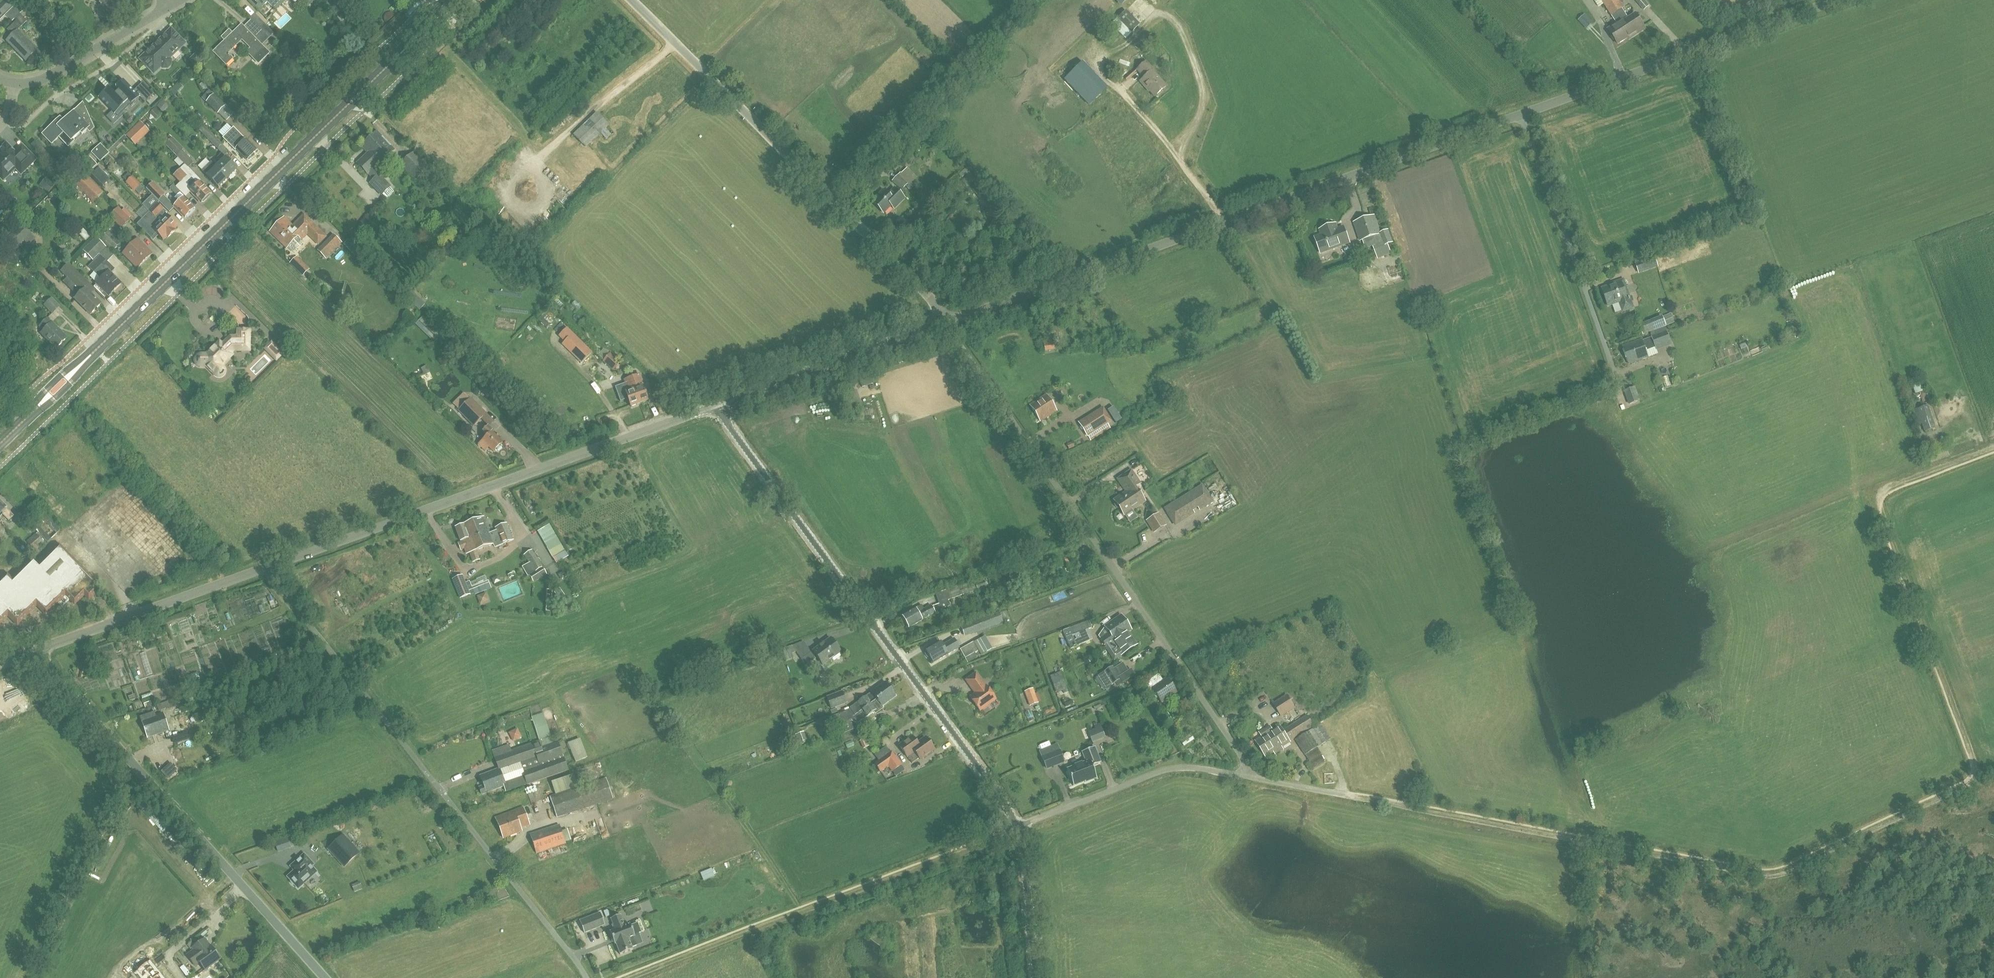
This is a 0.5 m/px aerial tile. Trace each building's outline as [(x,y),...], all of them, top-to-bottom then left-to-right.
[(5,14),(13,21),(15,19),(20,14),(28,5),(23,0),(19,0),(14,5),(9,0),(5,0),(0,5),(0,19),(5,14)] [(132,0),(131,0),(97,0),(112,15),(121,6),(123,9),(132,0)] [(248,0),(258,10),(267,2),(276,10),(286,0),(249,0),(248,0)] [(1629,19),(1623,9),(1624,8),(1619,0),(1601,0),(1617,24),(1629,19)] [(1644,0),(1635,0),(1644,10),(1649,6),(1644,0)] [(1140,25),(1126,10),(1117,18),(1132,33),(1140,25)] [(20,14),(15,19),(17,21),(8,30),(13,36),(8,41),(27,61),(32,55),(36,60),(42,54),(18,30),(27,21),(20,14)] [(267,33),(267,34),(271,37),(274,34),(255,14),(250,19),(251,20),(252,20),(267,33)] [(1629,19),(1617,24),(1608,29),(1618,44),(1634,34),(1635,35),(1645,29),(1636,14),(1629,19)] [(252,20),(251,20),(244,27),(242,25),(233,33),(230,30),(222,38),(225,41),(214,52),(227,65),(233,58),(228,53),(242,39),(251,48),(247,52),(253,58),(254,57),(260,62),(269,53),(258,42),(267,34),(267,33),(252,20)] [(146,52),(139,58),(154,74),(161,67),(163,68),(165,68),(167,68),(169,67),(170,65),(171,63),(171,61),(169,59),(172,56),(173,57),(180,50),(179,49),(185,44),(171,29),(147,53),(146,52)] [(1155,96),(1166,86),(1153,71),(1153,70),(1146,61),(1141,66),(1125,47),(1110,60),(1126,79),(1137,69),(1144,77),(1140,81),(1146,88),(1147,87),(1155,96)] [(1155,59),(1162,53),(1157,49),(1151,54),(1155,59)] [(202,60),(196,54),(191,60),(196,66),(202,60)] [(108,89),(100,98),(118,117),(139,96),(124,80),(116,88),(119,90),(114,95),(108,89)] [(153,94),(150,90),(141,99),(145,102),(153,94)] [(232,114),(213,96),(208,91),(201,98),(217,113),(218,113),(226,121),(232,114)] [(57,121),(43,134),(52,144),(59,137),(68,147),(75,141),(73,139),(80,132),(82,134),(86,131),(88,128),(93,124),(94,128),(95,128),(83,102),(84,105),(77,112),(73,116),(71,114),(60,124),(57,121)] [(594,145),(597,149),(612,134),(606,129),(609,126),(596,112),(573,135),(586,148),(599,135),(601,137),(594,145)] [(149,126),(134,140),(139,145),(154,131),(149,126)] [(217,149),(222,153),(224,156),(229,152),(222,144),(204,126),(199,131),(217,149)] [(235,151),(237,150),(247,160),(258,150),(246,139),(246,140),(234,128),(223,138),(235,151)] [(395,150),(377,132),(362,147),(369,154),(358,164),(369,175),(370,174),(375,180),(371,184),(383,195),(391,187),(374,169),(379,164),(380,165),(395,150)] [(187,168),(188,168),(193,162),(182,151),(184,149),(172,138),(165,145),(185,165),(187,168)] [(915,139),(907,145),(911,149),(918,143),(915,139)] [(100,162),(109,153),(100,144),(91,153),(100,162)] [(36,160),(23,146),(14,155),(5,145),(0,150),(0,178),(3,181),(15,168),(21,174),(36,160)] [(429,168),(414,152),(401,166),(416,181),(429,168)] [(224,156),(222,153),(217,157),(222,162),(217,167),(229,179),(238,170),(224,156)] [(229,179),(217,167),(211,162),(202,171),(207,176),(219,189),(220,188),(229,179)] [(187,168),(185,165),(180,170),(186,177),(176,187),(185,197),(190,192),(202,203),(211,193),(205,187),(206,186),(188,168),(187,168)] [(109,178),(99,167),(90,176),(100,187),(109,178)] [(92,202),(98,197),(102,192),(81,171),(71,181),(92,202)] [(975,179),(969,171),(960,179),(966,187),(975,179)] [(915,185),(902,173),(893,181),(902,190),(906,186),(910,190),(915,185)] [(134,192),(140,185),(132,177),(125,182),(134,192)] [(174,207),(175,206),(164,196),(164,195),(153,183),(147,190),(170,212),(174,208),(174,207)] [(185,197),(176,187),(173,185),(170,188),(177,196),(175,198),(179,202),(175,207),(175,206),(174,207),(174,208),(175,208),(185,218),(194,209),(188,203),(190,201),(185,197)] [(894,208),(904,198),(894,188),(888,195),(883,191),(872,202),(883,213),(891,205),(894,208)] [(571,192),(561,199),(568,207),(577,201),(571,192)] [(150,212),(172,234),(175,230),(174,229),(178,226),(168,216),(169,215),(158,203),(150,212)] [(131,220),(118,207),(109,216),(121,229),(131,220)] [(172,234),(150,212),(141,220),(152,231),(154,230),(164,240),(167,237),(168,238),(172,234)] [(301,240),(308,233),(318,243),(325,236),(315,226),(314,226),(304,215),(293,227),(284,218),(270,232),(287,248),(298,237),(301,240)] [(1380,234),(1374,216),(1355,223),(1360,241),(1380,234)] [(1321,253),(1350,243),(1344,227),(1338,229),(1336,224),(1320,230),(1322,235),(1315,237),(1321,253)] [(1393,255),(1389,245),(1395,243),(1389,230),(1381,233),(1384,243),(1374,247),(1378,260),(1393,255)] [(114,251),(120,244),(108,232),(101,238),(114,251)] [(342,243),(333,234),(317,251),(326,260),(342,243)] [(95,238),(89,243),(82,250),(92,260),(99,253),(105,248),(95,238)] [(138,268),(152,253),(138,239),(124,253),(138,268)] [(103,278),(102,279),(97,284),(109,296),(121,285),(110,274),(115,270),(105,260),(101,255),(91,265),(103,278)] [(302,276),(309,269),(297,256),(289,263),(302,276)] [(1658,266),(1654,257),(1636,264),(1639,273),(1658,266)] [(90,315),(101,304),(88,291),(92,287),(71,266),(66,270),(64,273),(79,288),(76,292),(79,295),(75,299),(90,315)] [(1623,311),(1634,308),(1624,279),(1614,283),(1615,284),(1602,288),(1608,306),(1619,302),(1623,311)] [(59,307),(51,299),(44,305),(52,313),(59,307)] [(241,306),(233,312),(245,327),(253,321),(241,306)] [(56,349),(67,338),(67,337),(67,338),(47,318),(40,326),(44,331),(41,334),(56,349),(55,349),(56,349)] [(1654,331),(1666,326),(1663,318),(1651,323),(1654,331)] [(427,325),(422,331),(434,342),(439,336),(427,325)] [(209,352),(207,354),(201,354),(199,355),(197,356),(196,358),(195,360),(196,362),(197,364),(199,365),(201,366),(206,366),(215,375),(219,376),(223,375),(223,374),(225,371),(225,370),(223,367),(222,365),(222,364),(232,355),(231,353),(234,350),(249,350),(249,330),(238,330),(238,337),(230,337),(222,344),(219,342),(216,345),(215,345),(208,351),(209,352)] [(1646,351),(1655,348),(1656,349),(1672,343),(1667,331),(1651,336),(1652,338),(1643,341),(1642,340),(1624,347),(1630,364),(1648,357),(1646,351)] [(284,354),(271,340),(263,348),(276,362),(284,354)] [(1745,343),(1740,345),(1743,353),(1748,351),(1745,343)] [(589,346),(585,349),(590,356),(594,354),(589,346)] [(620,362),(610,353),(603,361),(613,370),(620,362)] [(639,404),(648,401),(646,395),(649,394),(643,380),(642,381),(639,374),(630,377),(639,404)] [(1671,386),(1668,376),(1662,378),(1665,388),(1671,386)] [(639,404),(630,377),(624,380),(625,383),(615,387),(620,401),(628,399),(631,407),(639,404)] [(1638,401),(1633,388),(1625,391),(1630,404),(1638,401)] [(1040,422),(1056,411),(1046,395),(1030,406),(1040,422)] [(493,421),(471,398),(458,411),(473,427),(482,418),(489,425),(493,421)] [(1929,406),(1923,408),(1918,410),(1925,432),(1936,428),(1929,406)] [(1103,408),(1093,415),(1079,423),(1087,436),(1111,421),(1108,416),(1103,408)] [(501,447),(500,445),(502,443),(491,432),(493,431),(488,425),(481,432),(486,437),(482,441),(482,440),(478,444),(485,451),(489,447),(493,452),(495,450),(497,451),(501,447)] [(1118,480),(1127,492),(1114,500),(1124,515),(1144,501),(1135,487),(1140,484),(1131,471),(1118,480)] [(1175,525),(1212,501),(1202,486),(1165,509),(1175,525)] [(1,512),(10,521),(15,516),(7,508),(7,507),(0,500),(0,513),(1,512)] [(16,518),(24,525),(29,520),(22,512),(16,518)] [(1159,512),(1146,520),(1154,533),(1167,525),(1159,512)] [(472,522),(482,549),(494,544),(495,547),(513,540),(507,523),(495,528),(497,531),(490,533),(484,517),(472,522)] [(482,549),(472,522),(456,528),(461,542),(462,542),(468,554),(470,553),(471,554),(482,549)] [(73,599),(79,605),(99,584),(61,546),(42,566),(67,591),(60,597),(68,605),(73,599)] [(532,582),(545,575),(531,551),(524,555),(534,572),(527,577),(532,582)] [(472,595),(464,576),(455,581),(463,599),(472,595)] [(492,581),(477,587),(479,593),(495,587),(492,581)] [(942,611),(941,609),(949,606),(947,600),(952,599),(961,595),(959,592),(975,586),(973,581),(949,590),(948,589),(935,594),(938,604),(931,607),(930,605),(923,609),(921,605),(915,608),(901,616),(908,628),(922,620),(935,612),(942,611)] [(1108,633),(1100,639),(1106,647),(1109,651),(1115,647),(1121,655),(1136,645),(1127,632),(1131,630),(1121,615),(1104,626),(1108,633)] [(971,634),(983,629),(982,626),(980,620),(980,619),(967,624),(971,634)] [(1065,637),(1081,631),(1091,628),(1088,621),(1062,630),(1065,637)] [(1088,629),(1065,638),(1070,649),(1093,639),(1088,629)] [(805,666),(817,657),(822,665),(840,652),(830,638),(810,652),(803,642),(792,646),(805,666)] [(928,657),(929,657),(932,663),(947,655),(947,654),(959,648),(953,638),(941,645),(939,641),(925,650),(925,651),(924,652),(924,653),(926,657),(928,657)] [(980,638),(968,645),(960,649),(968,662),(971,660),(969,656),(971,655),(974,660),(980,657),(977,652),(979,650),(981,654),(987,651),(980,638)] [(835,657),(838,662),(847,658),(844,652),(835,657)] [(1119,679),(1112,668),(1105,672),(1112,684),(1119,679)] [(979,711),(995,699),(985,686),(975,673),(966,680),(975,693),(969,697),(979,711)] [(1143,684),(1152,697),(1158,699),(1161,702),(1163,706),(1165,706),(1169,704),(1169,702),(1167,698),(1176,692),(1166,678),(1154,686),(1150,680),(1143,684)] [(854,715),(890,689),(885,682),(871,692),(849,707),(854,715)] [(895,696),(890,689),(854,715),(853,715),(849,709),(836,714),(844,734),(854,730),(851,721),(852,722),(857,723),(875,710),(876,712),(882,708),(881,706),(895,696)] [(830,709),(846,703),(842,691),(826,697),(830,709)] [(1039,708),(1037,703),(1035,696),(1027,699),(1030,706),(1031,705),(1033,710),(1039,708)] [(1295,707),(1287,696),(1274,704),(1281,716),(1295,707)] [(155,716),(162,713),(161,710),(168,708),(169,709),(179,706),(176,698),(151,707),(153,713),(154,713),(155,716)] [(541,737),(553,733),(547,712),(535,716),(541,737)] [(154,713),(153,713),(140,718),(147,738),(168,730),(162,713),(155,716),(154,713)] [(1290,726),(1297,737),(1314,726),(1307,715),(1290,726)] [(1326,761),(1318,748),(1332,739),(1317,716),(1311,720),(1316,728),(1295,740),(1305,756),(1306,756),(1310,762),(1306,765),(1310,772),(1326,761)] [(511,726),(515,740),(524,737),(520,723),(511,726)] [(1089,732),(1093,742),(1105,738),(1100,724),(1095,726),(1097,730),(1089,732)] [(1280,726),(1273,731),(1270,727),(1265,730),(1268,734),(1256,741),(1266,757),(1279,749),(1290,742),(1290,741),(1297,737),(1290,726),(1283,731),(1280,726)] [(583,737),(572,740),(578,759),(589,756),(583,737)] [(868,737),(863,739),(867,748),(872,745),(868,737)] [(922,748),(918,742),(916,744),(911,737),(898,746),(907,757),(914,752),(914,753),(922,748)] [(924,738),(918,742),(922,748),(914,753),(914,752),(907,757),(911,764),(918,758),(920,760),(933,750),(924,738)] [(540,742),(495,757),(500,768),(481,775),(484,785),(480,787),(482,794),(504,786),(506,792),(568,770),(559,743),(542,749),(540,742)] [(1057,745),(1040,752),(1042,758),(1046,768),(1063,761),(1059,751),(1057,745)] [(1086,762),(1077,765),(1066,770),(1073,786),(1084,782),(1084,783),(1096,778),(1092,766),(1100,763),(1094,747),(1082,752),(1086,762)] [(874,764),(880,772),(888,765),(889,766),(897,761),(891,752),(874,764)] [(483,771),(493,770),(492,759),(482,760),(483,771)] [(897,761),(889,766),(889,767),(892,771),(900,765),(897,761)] [(606,779),(582,787),(581,787),(577,788),(573,775),(551,781),(555,796),(550,798),(556,817),(613,798),(606,779)] [(530,825),(523,808),(505,814),(496,818),(503,839),(522,832),(520,828),(530,825)] [(565,843),(559,825),(530,834),(536,853),(565,843)] [(316,834),(319,839),(330,832),(327,827),(316,834)] [(358,853),(355,849),(343,836),(329,849),(344,866),(357,854),(358,853)] [(293,841),(280,845),(281,851),(295,847),(293,841)] [(316,872),(311,867),(315,864),(305,854),(302,857),(291,867),(292,867),(295,870),(288,877),(290,879),(290,881),(291,883),(292,885),(294,886),(296,886),(298,888),(316,872)] [(365,883),(356,885),(358,891),(367,888),(365,883)] [(579,921),(583,933),(604,925),(600,914),(579,921)] [(632,947),(637,945),(634,937),(635,937),(634,935),(638,933),(641,932),(637,924),(631,926),(630,924),(625,927),(620,915),(611,919),(615,928),(615,930),(610,932),(615,944),(616,944),(620,955),(632,950),(631,947),(632,947)] [(193,949),(194,951),(187,956),(194,965),(200,961),(205,969),(204,970),(205,971),(220,960),(211,947),(210,947),(205,940),(193,949)] [(615,947),(601,951),(603,957),(617,953),(615,947)] [(133,968),(140,977),(170,977),(152,954),(133,968)]
